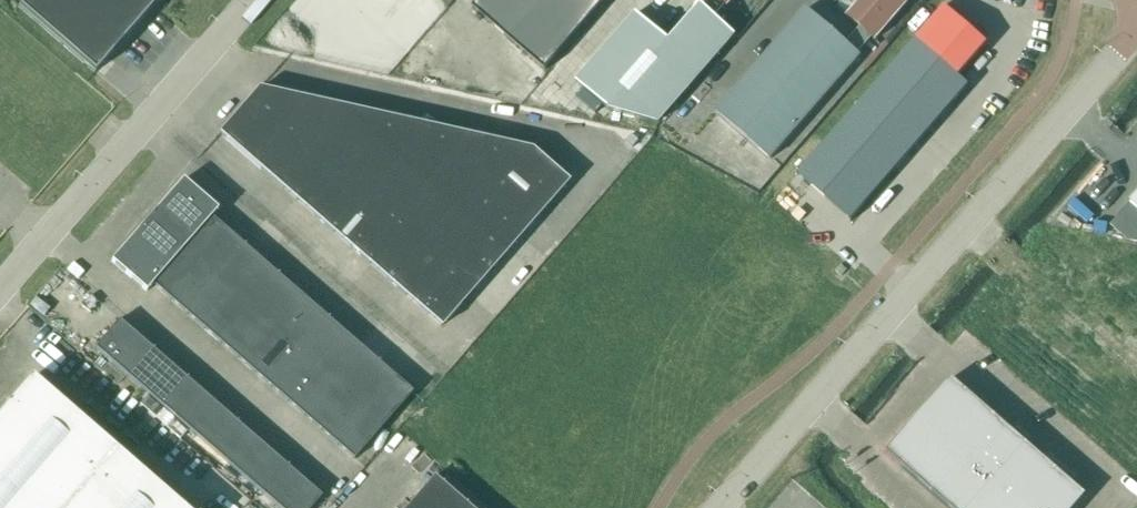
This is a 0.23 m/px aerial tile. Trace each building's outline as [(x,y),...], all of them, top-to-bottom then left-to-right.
[(19,6),(93,72),(157,0),(24,0),(19,6)] [(473,8),(544,70),(606,0),(480,0),(473,8)] [(659,123),(735,35),(715,17),(726,4),(727,6),(732,0),(701,0),(693,9),(696,11),(670,42),(636,14),(576,82),(609,111),(659,123)] [(849,18),(860,28),(846,44),(806,9),(716,112),(770,159),(860,56),(858,53),(872,37),(874,40),(905,4),(901,0),(864,0),(849,18)] [(944,6),(797,175),(797,176),(798,175),(851,220),(850,221),(850,222),(969,86),(968,85),(968,86),(957,77),(986,44),(944,7),(944,6)] [(537,155),(531,150),(514,170),(478,138),(461,158),(425,126),(408,146),(372,115),(355,133),(320,103),(305,99),(276,92),(276,93),(259,89),(220,134),(225,138),(224,139),(261,170),(441,327),(446,322),(461,305),(568,182),(563,177),(537,154),(537,155)] [(211,218),(217,211),(182,180),(111,262),(146,292),(152,285),(353,460),(412,393),(211,218)] [(321,497),(118,321),(94,348),(278,507),(311,507),(321,497)] [(31,377),(0,412),(0,507),(181,507),(31,377)] [(1086,496),(951,378),(887,453),(950,507),(1075,507),(1086,496)] [(432,476),(403,507),(469,507),(432,476)]
